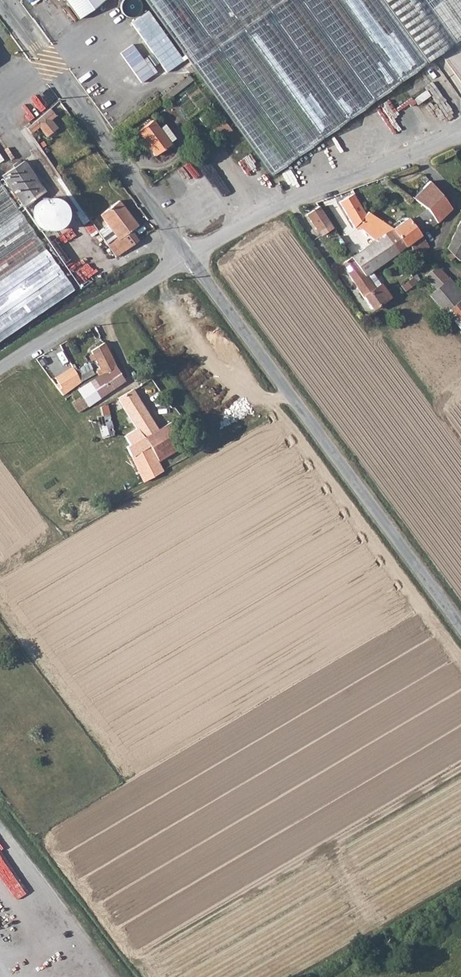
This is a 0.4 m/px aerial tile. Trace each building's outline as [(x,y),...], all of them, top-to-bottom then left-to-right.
[(85,19),(113,0),(72,0),(85,19)] [(237,132),(253,123),(304,93),(332,138),(460,50),(460,0),(147,0),(237,132)] [(132,22),(168,72),(185,60),(149,10),(132,22)] [(166,105),(196,83),(192,78),(162,99),(166,105)] [(271,180),(332,138),(304,93),(253,123),(237,132),(271,180)] [(395,103),(368,122),(377,134),(405,115),(417,133),(429,126),(411,100),(399,108),(395,103)] [(55,116),(49,109),(35,122),(27,130),(30,135),(38,128),(47,137),(57,128),(51,121),(55,116)] [(153,125),(139,135),(155,159),(168,150),(168,147),(175,142),(166,130),(159,134),(153,125)] [(213,134),(219,143),(232,135),(226,126),(213,134)] [(0,177),(33,221),(45,212),(36,197),(44,191),(22,160),(0,177)] [(452,210),(453,207),(440,195),(427,184),(413,198),(427,209),(437,222),(452,210)] [(64,277),(0,187),(0,322),(64,277)] [(355,197),(342,207),(351,220),(364,210),(355,197)] [(98,234),(115,257),(138,241),(130,231),(136,226),(119,203),(100,216),(108,226),(98,234)] [(319,228),(328,222),(318,209),(310,215),(319,228)] [(421,235),(437,222),(427,209),(410,222),(408,219),(392,230),(404,248),(408,245),(421,235)] [(363,276),(366,274),(397,253),(383,236),(392,230),(369,212),(359,225),(376,242),(351,259),(363,276)] [(448,256),(451,261),(455,258),(458,259),(460,254),(460,221),(460,223),(448,250),(451,252),(448,256)] [(325,236),(334,231),(328,222),(319,228),(325,236)] [(397,253),(404,248),(392,230),(383,236),(397,253)] [(429,246),(421,235),(408,245),(416,255),(429,246)] [(54,240),(47,245),(61,265),(68,260),(54,240)] [(374,287),(366,274),(363,276),(351,259),(342,266),(371,310),(389,298),(380,284),(374,287)] [(438,304),(445,313),(460,299),(456,286),(438,265),(424,276),(443,299),(438,304)] [(64,277),(0,322),(0,343),(73,291),(64,277)] [(408,283),(412,287),(417,284),(414,279),(408,283)] [(460,299),(445,313),(460,332),(460,300),(460,299)] [(97,374),(99,378),(115,366),(104,344),(92,351),(103,370),(97,374)] [(71,363),(50,379),(57,388),(61,385),(59,381),(69,374),(70,376),(75,373),(77,372),(71,363)] [(124,382),(115,366),(99,378),(91,383),(101,398),(124,382)] [(62,395),(81,383),(75,373),(70,376),(69,374),(59,381),(61,385),(57,388),(62,395)] [(78,392),(89,406),(101,398),(91,383),(86,386),(78,392)] [(118,398),(125,411),(140,402),(132,390),(118,398)] [(79,412),(89,406),(78,392),(66,400),(69,405),(72,403),(79,412)] [(130,445),(126,447),(132,457),(150,447),(146,438),(158,430),(140,402),(125,411),(136,428),(126,436),(130,445)] [(100,407),(102,417),(110,415),(107,405),(100,407)] [(115,435),(110,415),(102,417),(97,418),(102,439),(112,435),(115,435)] [(171,423),(158,430),(146,438),(150,447),(132,457),(145,481),(165,470),(159,460),(185,445),(171,423)]
